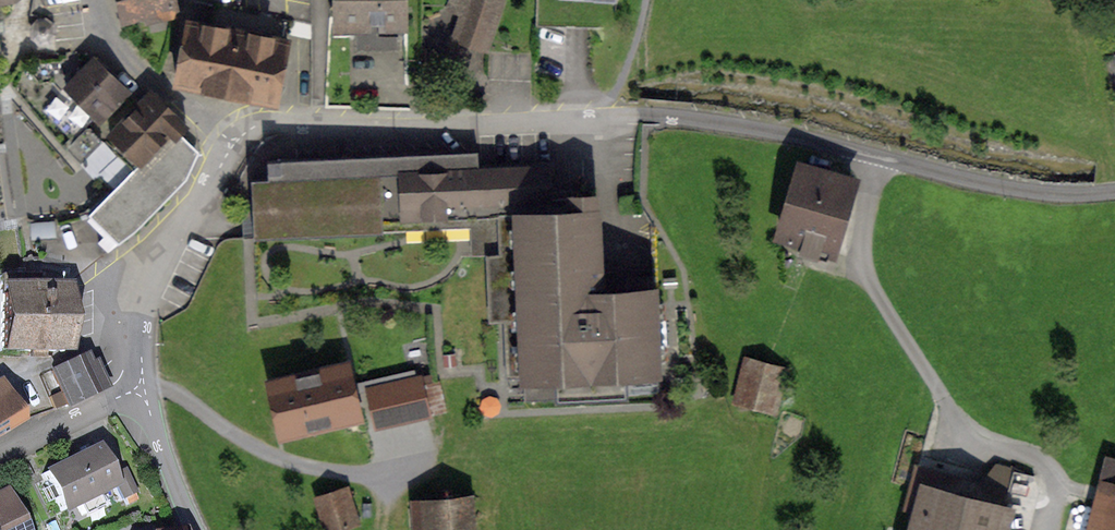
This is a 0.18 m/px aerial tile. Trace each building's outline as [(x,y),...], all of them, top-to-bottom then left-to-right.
[(175,0),(119,0),(123,21),(177,10),(175,0)] [(340,24),(401,23),(401,0),(341,0),(340,24)] [(488,57),(506,7),(487,0),(470,0),(454,45),(488,57)] [(175,84),(276,103),(287,41),(190,21),(175,84)] [(94,116),(101,122),(129,93),(94,59),(57,96),(86,125),(94,116)] [(90,214),(118,243),(137,230),(186,178),(195,158),(185,148),(175,138),(186,127),(152,93),(81,163),(112,194),(90,214)] [(268,188),(253,190),(254,241),(381,234),(381,222),(502,218),(511,394),(671,387),(662,294),(604,295),(602,213),(552,214),(549,174),(488,178),(488,160),(267,172),(268,188)] [(855,187),(795,170),(776,237),(836,254),(855,187)] [(64,352),(65,295),(35,292),(35,276),(0,276),(0,351),(64,352)] [(99,390),(82,357),(48,372),(66,406),(99,390)] [(270,382),(282,436),(360,419),(357,407),(346,365),(270,382)] [(780,418),(791,374),(751,365),(740,408),(780,418)] [(419,377),(369,389),(377,426),(428,415),(419,377)] [(21,423),(1,388),(0,388),(0,435),(21,423)] [(41,473),(60,511),(111,486),(93,449),(41,473)] [(1105,457),(1087,529),(1114,529),(1114,459),(1105,457)] [(317,499),(326,529),(340,529),(356,525),(346,490),(317,499)] [(1007,514),(925,491),(914,529),(1002,529),(1007,514)] [(3,493),(0,495),(0,529),(20,529),(3,493)] [(471,498),(413,503),(415,529),(473,529),(471,498)]
